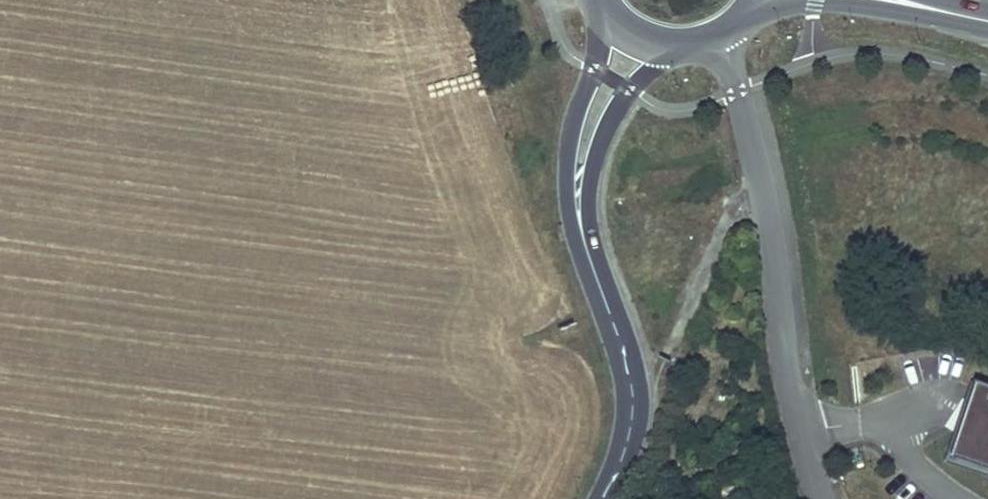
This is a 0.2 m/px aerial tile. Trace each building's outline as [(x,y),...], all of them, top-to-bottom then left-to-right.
[(987,413),(987,391),(974,386),(948,461),(987,474),(987,467),(956,457),(963,437),(970,439),(987,413)] [(987,413),(970,439),(963,437),(956,457),(987,467),(987,413)] [(747,448),(751,438),(735,431),(731,441),(747,448)]
